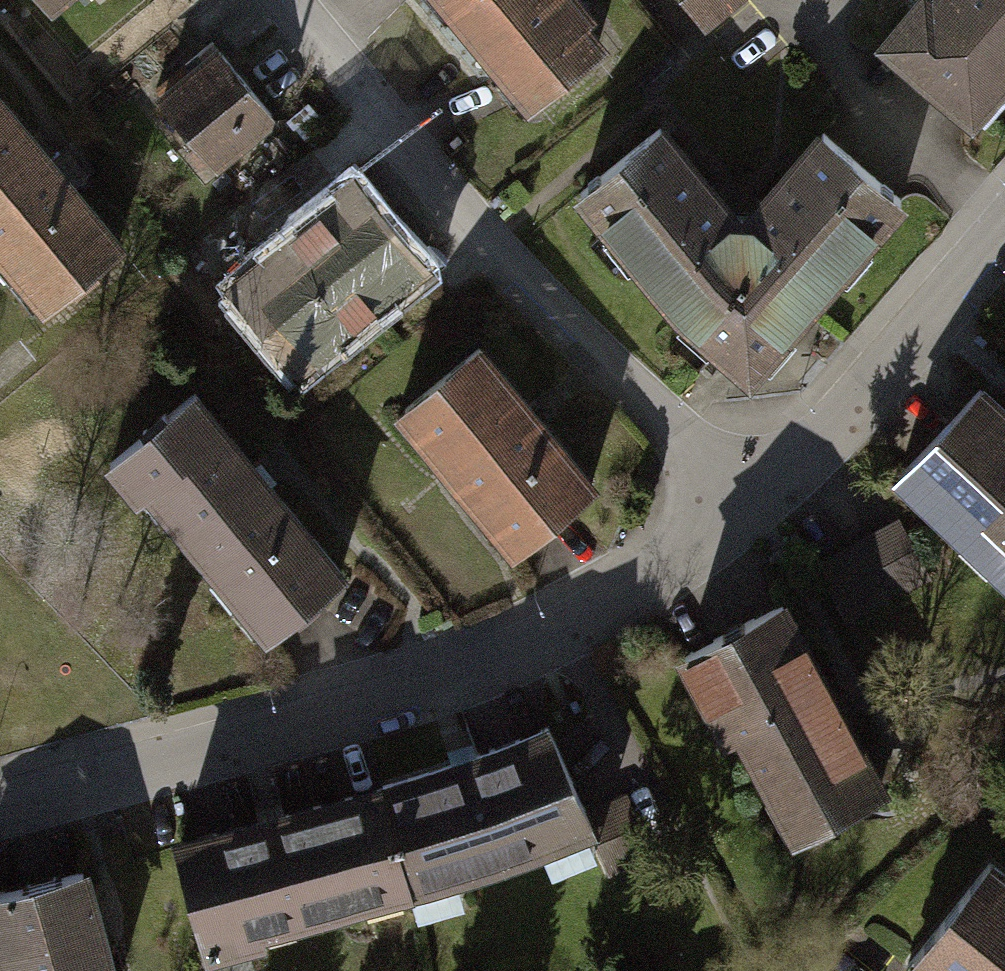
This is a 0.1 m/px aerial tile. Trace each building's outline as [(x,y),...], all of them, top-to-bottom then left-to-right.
[(559,0),(428,0),(526,120),(604,56),(559,0)] [(709,35),(750,0),(680,0),(709,35)] [(879,57),(965,132),(1004,87),(1004,0),(929,0),(879,57)] [(271,132),(217,69),(160,117),(213,180),(271,132)] [(0,97),(0,258),(50,317),(130,248),(0,97)] [(821,124),(735,214),(657,124),(569,199),(695,346),(752,395),(917,205),(821,124)] [(435,273),(356,186),(230,301),(310,388),(435,273)] [(594,498),(480,361),(399,427),(513,565),(594,498)] [(354,562),(202,386),(118,458),(270,634),(354,562)] [(981,403),(900,494),(1004,588),(1004,424),(981,403)] [(896,518),(817,559),(841,605),(920,564),(896,518)] [(887,794),(784,611),(692,662),(795,845),(887,794)] [(547,737),(372,793),(408,904),(509,875),(594,846),(547,737)] [(408,904),(372,793),(170,859),(206,970),(408,904)] [(90,870),(0,896),(0,970),(119,970),(90,870)] [(993,872),(911,970),(1004,970),(1004,881),(993,872)]
